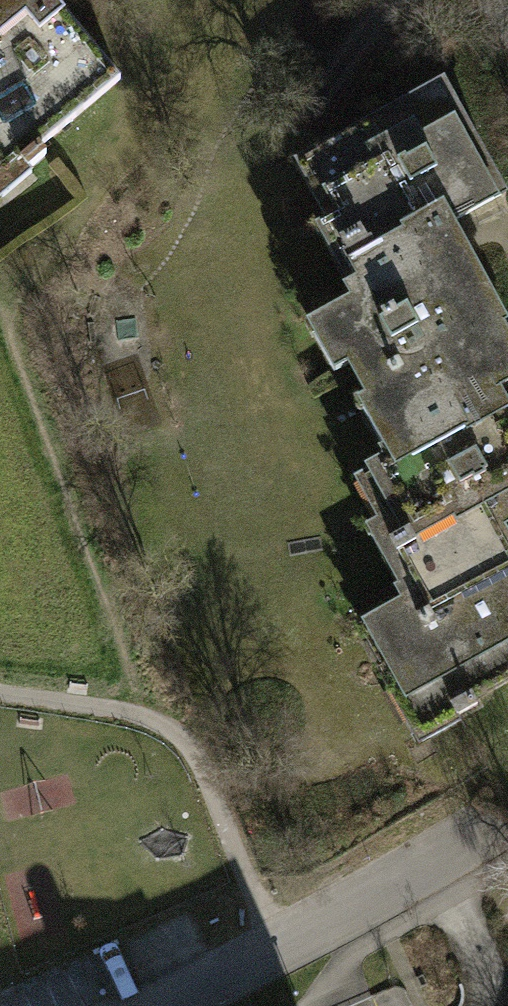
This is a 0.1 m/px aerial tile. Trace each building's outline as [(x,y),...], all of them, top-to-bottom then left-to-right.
[(54,0),(16,0),(0,13),(0,175),(19,159),(28,169),(47,154),(40,146),(120,79),(54,0)] [(16,0),(0,0),(0,13),(16,0)] [(351,252),(367,280),(453,234),(448,225),(502,195),(442,86),(332,146),(339,158),(321,168),(356,233),(340,242),(346,254),(351,252)] [(391,410),(404,435),(494,388),(505,382),(491,355),(501,349),(490,329),(501,323),(453,234),(367,280),(350,289),(356,302),(326,318),(379,416),(391,410)] [(417,579),(503,534),(498,525),(507,520),(507,414),(494,388),(404,435),(382,447),(388,459),(371,468),(406,533),(391,541),(397,553),(402,551),(417,579)] [(503,534),(417,579),(400,589),(406,601),(376,618),(407,675),(404,677),(426,717),(451,703),(457,715),(477,705),(472,696),(507,676),(507,543),(503,534)]
